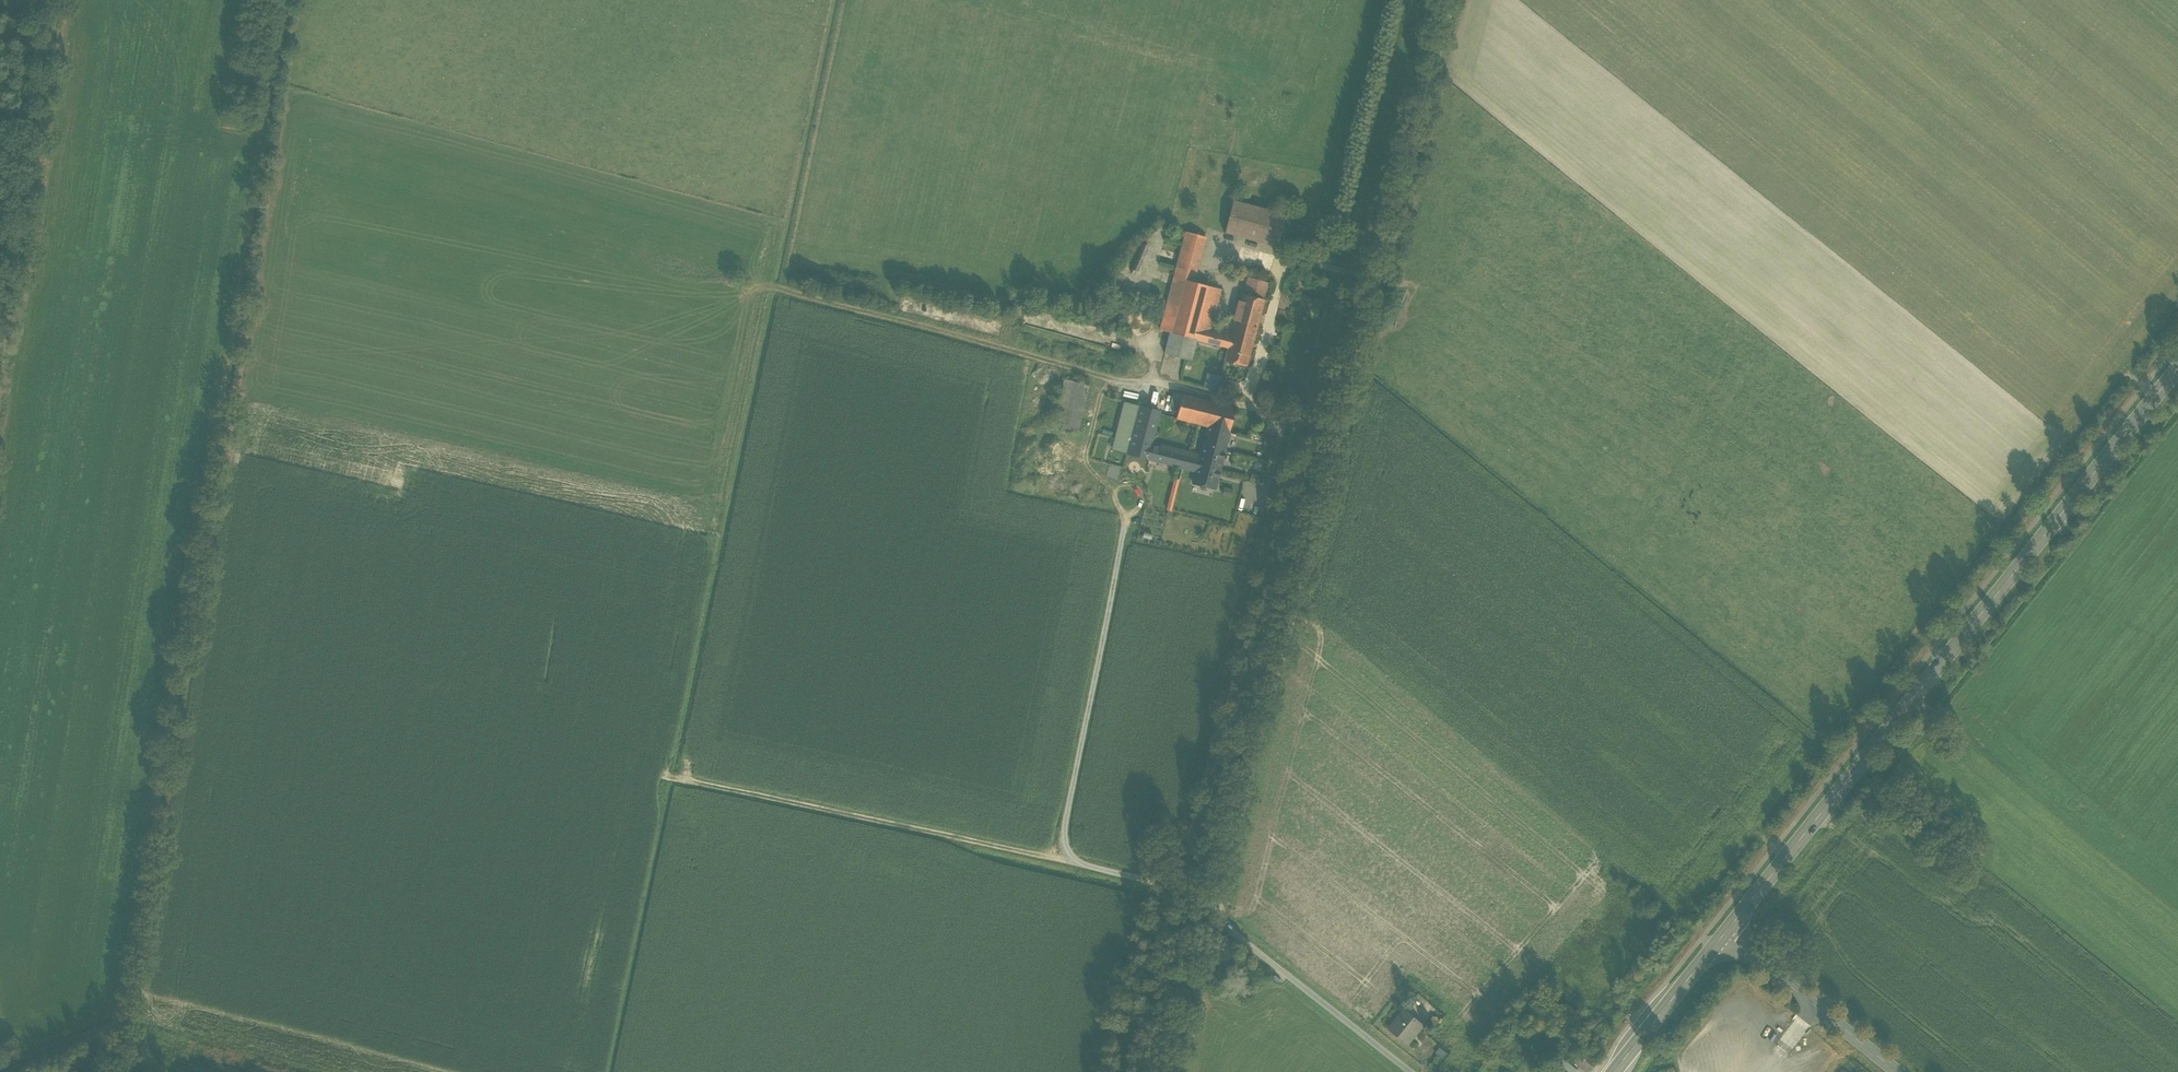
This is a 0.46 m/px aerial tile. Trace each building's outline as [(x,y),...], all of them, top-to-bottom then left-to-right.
[(1286,214),(1233,201),(1224,233),(1277,247),(1286,214)] [(1185,232),(1173,278),(1194,283),(1206,238),(1185,232)] [(1134,268),(1133,269),(1138,271),(1149,245),(1144,243),(1134,268)] [(1267,283),(1246,277),(1241,296),(1262,301),(1267,283)] [(1194,283),(1173,278),(1159,331),(1169,333),(1194,340),(1203,342),(1206,331),(1197,328),(1208,287),(1194,283)] [(1208,287),(1197,328),(1206,331),(1211,332),(1212,327),(1210,327),(1220,290),(1208,287)] [(1262,301),(1241,296),(1235,319),(1233,318),(1233,321),(1235,322),(1231,337),(1230,338),(1251,343),(1262,301)] [(1211,332),(1206,331),(1203,342),(1228,348),(1230,338),(1231,337),(1211,332)] [(1194,340),(1169,333),(1164,354),(1189,361),(1194,340)] [(1251,343),(1230,338),(1228,348),(1224,361),(1246,366),(1251,343)] [(1222,377),(1207,373),(1204,388),(1218,391),(1222,377)] [(1062,378),(1050,424),(1074,431),(1086,385),(1062,378)] [(1181,395),(1172,392),(1169,406),(1178,408),(1181,395)] [(1234,408),(1181,395),(1178,408),(1175,418),(1207,426),(1228,432),(1234,408)] [(1110,449),(1126,453),(1138,408),(1122,404),(1110,449)] [(1158,413),(1138,408),(1126,453),(1146,458),(1149,446),(1158,413)] [(1228,432),(1207,426),(1201,450),(1200,456),(1198,465),(1218,470),(1228,432)] [(1264,443),(1273,445),(1275,438),(1266,436),(1264,443)] [(1163,440),(1161,449),(1180,454),(1183,455),(1183,452),(1195,455),(1200,456),(1201,450),(1163,440)] [(1177,466),(1180,454),(1161,449),(1149,446),(1146,458),(1177,466)] [(1218,470),(1198,465),(1200,456),(1195,455),(1183,452),(1183,455),(1180,454),(1177,466),(1196,471),(1192,484),(1213,489),(1218,470)] [(1252,472),(1249,480),(1259,483),(1261,475),(1252,472)] [(1422,1025),(1405,1010),(1389,1030),(1407,1044),(1422,1025)] [(1563,1060),(1559,1066),(1563,1069),(1561,1071),(1575,1071),(1576,1070),(1563,1060)]
